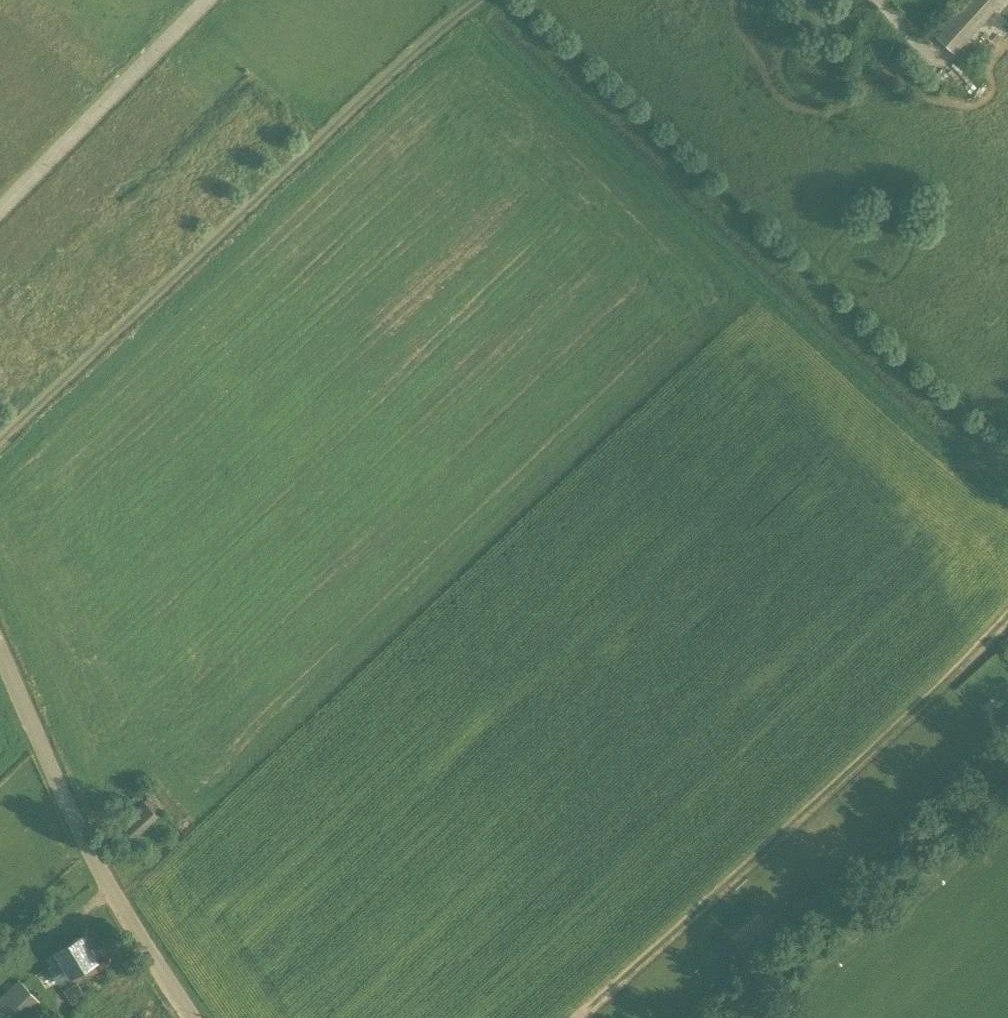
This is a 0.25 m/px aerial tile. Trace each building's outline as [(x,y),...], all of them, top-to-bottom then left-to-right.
[(998,0),(969,0),(968,1),(966,0),(952,0),(947,6),(957,15),(938,36),(953,50),(998,0)] [(158,817),(143,801),(118,824),(134,840),(158,817)] [(55,951),(55,952),(48,956),(53,964),(46,968),(56,983),(69,975),(70,976),(95,960),(81,936),(55,951)] [(42,1004),(18,979),(0,996),(0,1017),(27,1017),(42,1004)] [(64,990),(72,1004),(85,996),(78,983),(64,990)]
